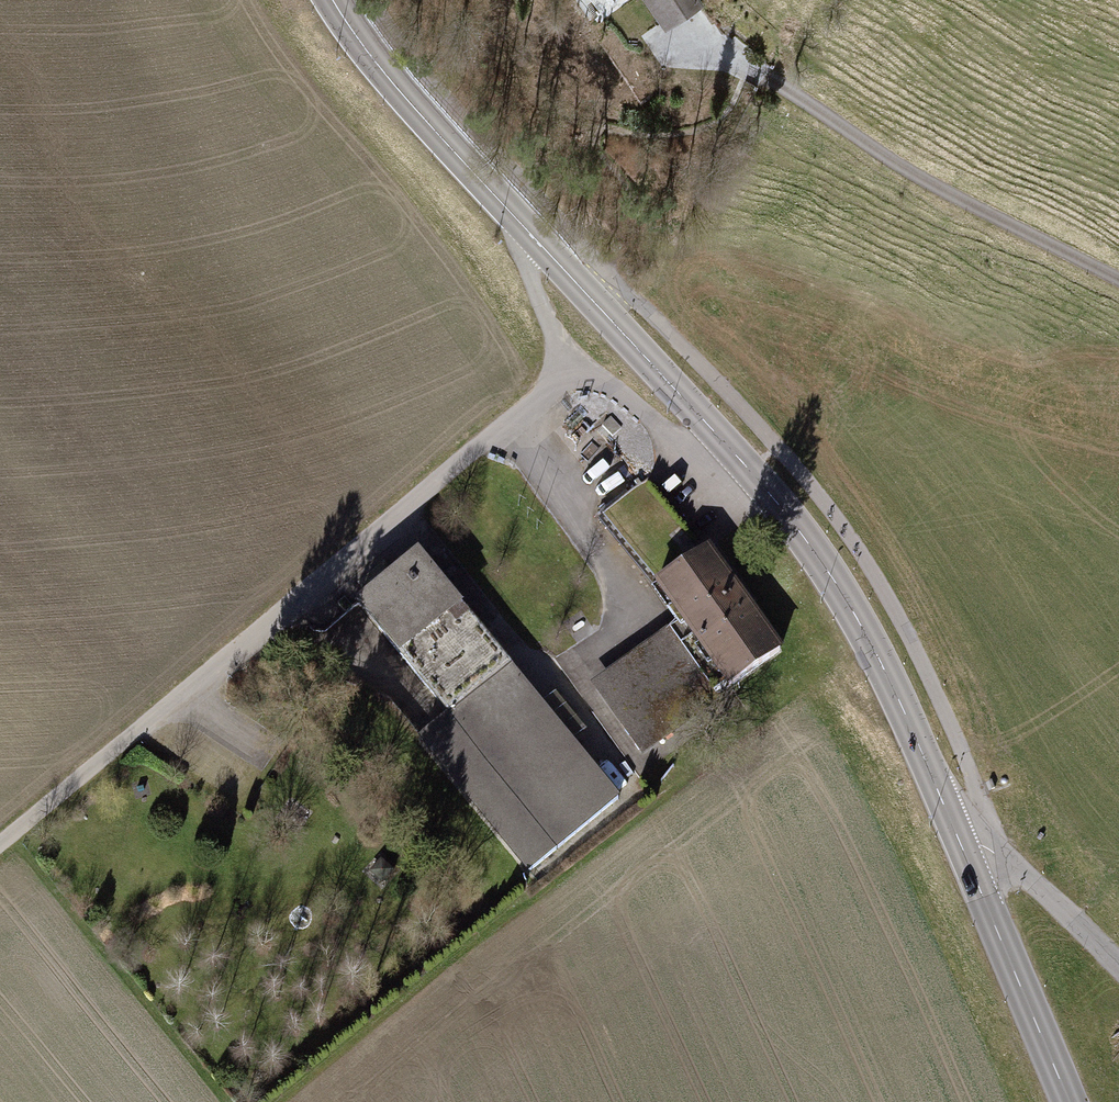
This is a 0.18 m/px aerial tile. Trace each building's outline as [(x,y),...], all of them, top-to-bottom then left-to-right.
[(667,18),(694,0),(655,0),(667,18)] [(658,583),(706,549),(648,478),(602,516),(658,583)] [(779,650),(706,549),(658,583),(688,626),(731,685),(779,650)] [(418,555),(359,603),(451,715),(421,740),(529,871),(618,798),(418,555)] [(731,685),(688,626),(602,688),(644,747),(731,685)]
